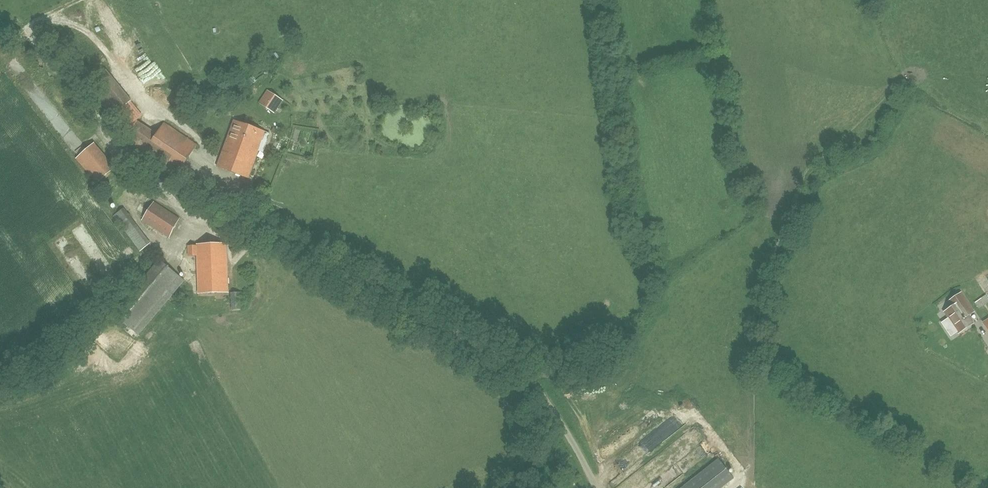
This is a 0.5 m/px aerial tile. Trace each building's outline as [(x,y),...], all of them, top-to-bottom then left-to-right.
[(257,102),(274,113),(283,100),(266,89),(257,102)] [(142,116),(130,103),(112,118),(125,133),(142,116)] [(270,133),(265,132),(234,120),(217,166),(248,178),(258,151),(263,153),(270,133)] [(139,122),(126,141),(165,168),(170,161),(181,169),(197,145),(164,123),(157,135),(139,122)] [(74,158),(97,183),(115,166),(93,141),(74,158)] [(142,220),(169,238),(180,218),(154,202),(142,220)] [(124,230),(135,222),(124,208),(113,216),(124,230)] [(203,245),(196,245),(188,246),(188,256),(197,255),(198,293),(228,292),(226,243),(203,244),(203,245)] [(139,334),(184,281),(159,260),(114,313),(139,334)] [(240,292),(230,293),(231,311),(241,310),(240,292)] [(959,333),(972,323),(967,316),(973,311),(961,293),(949,300),(953,306),(944,312),(959,333)] [(986,295),(975,303),(979,308),(987,302),(987,297),(986,295)] [(710,463),(716,459),(711,453),(706,457),(710,463)] [(681,487),(721,487),(733,479),(718,459),(681,487)]
